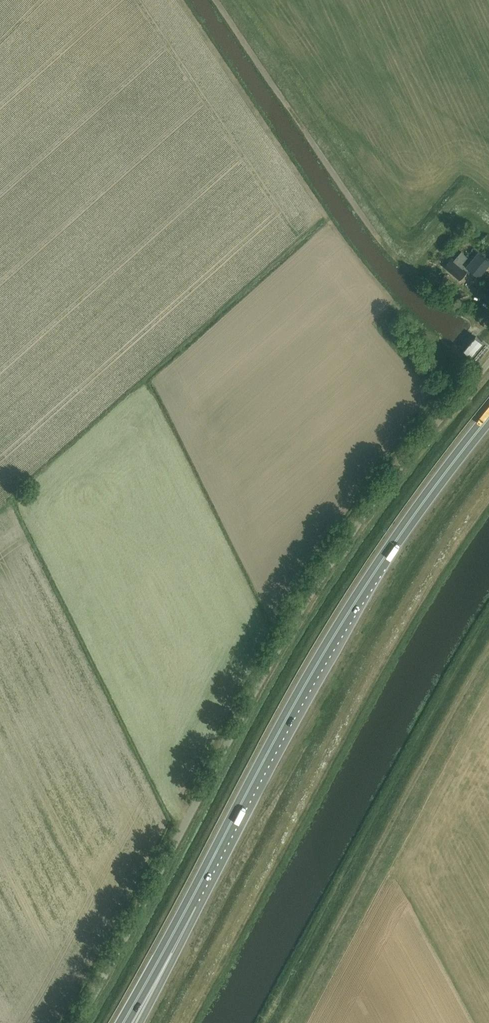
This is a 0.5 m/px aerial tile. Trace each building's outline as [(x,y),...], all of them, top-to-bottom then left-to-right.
[(470,268),(478,275),(488,263),(488,260),(478,251),(477,251),(478,252),(471,259),(462,251),(454,260),(452,258),(445,266),(460,279),(470,268)] [(483,343),(484,343),(475,336),(476,337),(464,351),(463,350),(463,351),(471,357),(483,343)] [(488,349),(488,348),(485,345),(473,359),(477,363),(488,349)]
